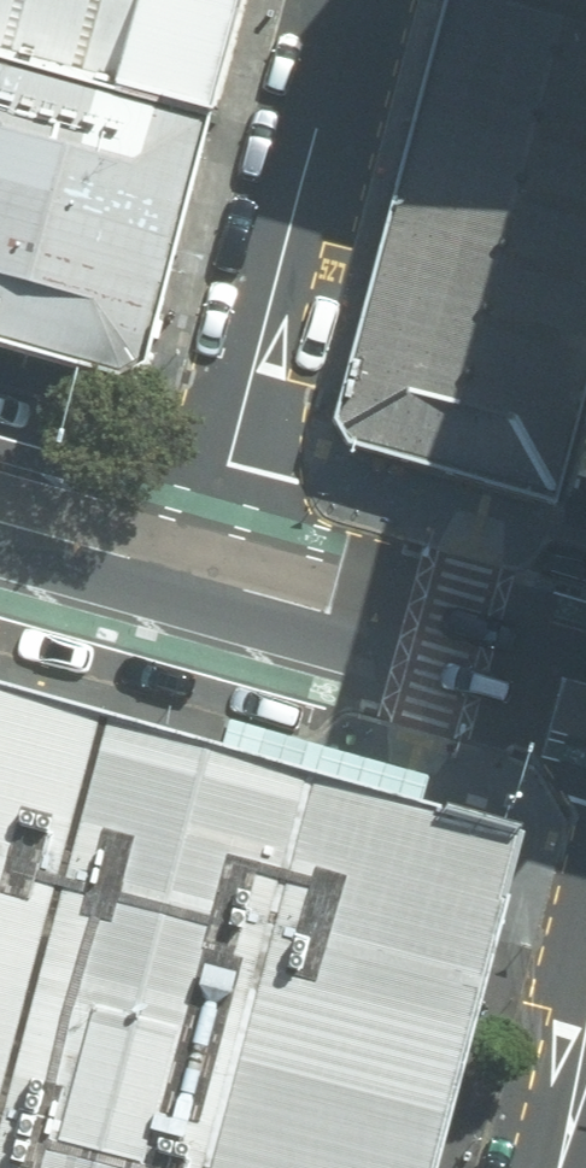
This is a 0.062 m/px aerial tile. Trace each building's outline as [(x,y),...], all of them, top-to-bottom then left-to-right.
[(234,0),(0,0),(0,342),(139,383),(234,0)] [(332,444),(557,505),(581,422),(585,403),(585,0),(450,0),(332,444)] [(0,705),(0,1167),(430,1167),(516,842),(0,705)]
